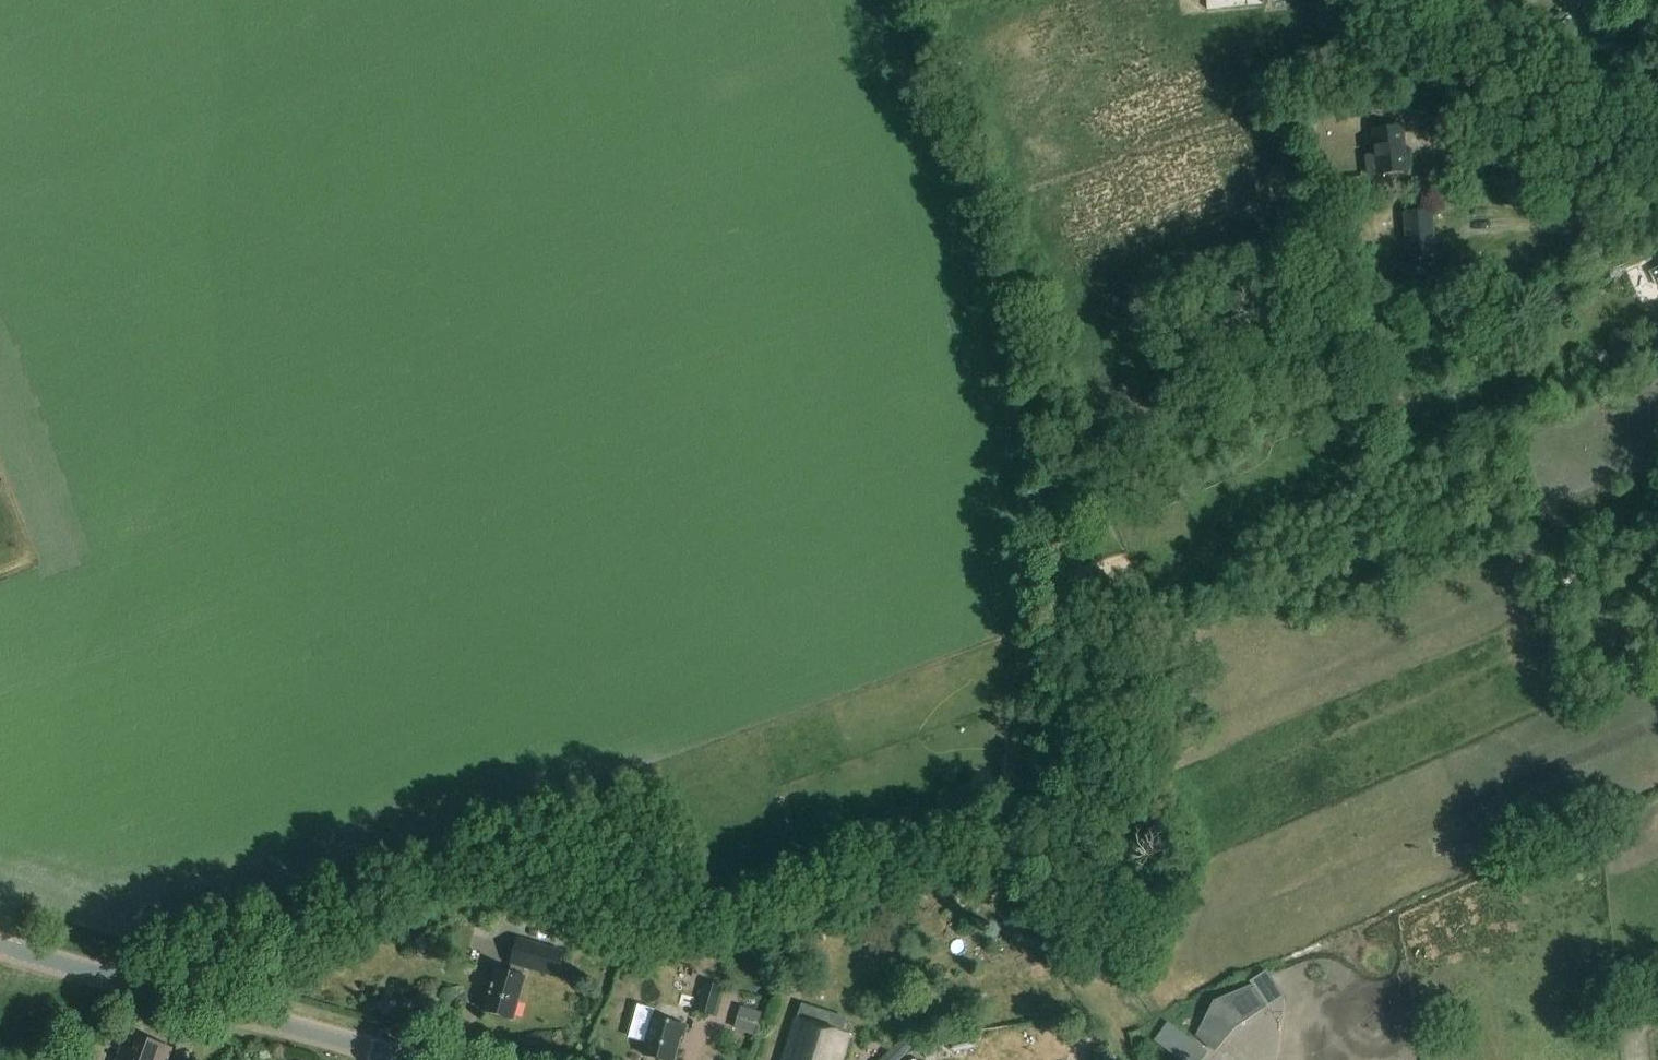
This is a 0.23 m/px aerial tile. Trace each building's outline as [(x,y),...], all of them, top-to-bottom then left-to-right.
[(1585,1),(1584,0),(1557,0),(1562,5),(1564,4),(1574,13),(1585,1)] [(1377,157),(1367,158),(1368,177),(1407,174),(1403,131),(1375,133),(1377,157)] [(1350,195),(1370,194),(1369,180),(1350,181),(1350,180),(1326,180),(1326,196),(1350,195)] [(1376,210),(1376,204),(1366,203),(1367,200),(1358,199),(1357,208),(1376,210)] [(1432,214),(1404,216),(1408,257),(1435,255),(1432,214)] [(559,977),(565,954),(566,952),(519,938),(512,963),(515,964),(513,974),(496,969),(483,1013),(514,1022),(527,979),(523,977),(526,967),(559,977)] [(710,983),(705,981),(697,1012),(714,1017),(725,977),(713,974),(710,983)] [(1197,1036),(1215,1052),(1238,1027),(1267,1007),(1252,985),(1215,1002),(1197,1036)] [(387,997),(377,1008),(385,1016),(395,1005),(387,997)] [(758,1033),(764,1010),(741,1004),(735,1027),(758,1033)] [(645,1045),(642,1055),(659,1059),(675,1059),(680,1042),(684,1043),(689,1026),(655,1016),(656,1013),(654,1013),(639,1009),(630,1041),(645,1045)] [(850,1037),(794,1021),(783,1059),(843,1059),(850,1037)] [(904,1037),(882,1059),(899,1059),(913,1046),(904,1037)] [(168,1050),(136,1038),(131,1053),(122,1050),(118,1059),(164,1059),(168,1050)]
